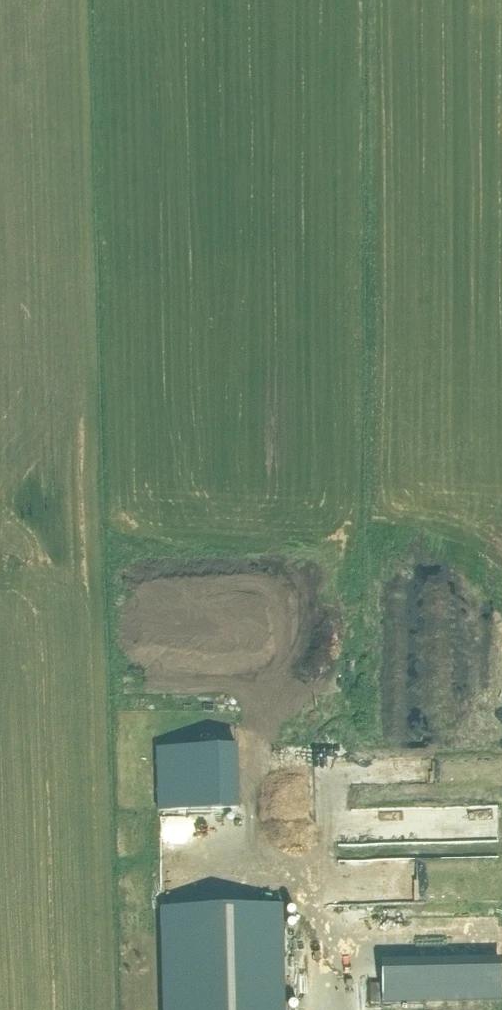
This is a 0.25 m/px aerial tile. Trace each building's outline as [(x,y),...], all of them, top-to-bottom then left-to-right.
[(233,748),(160,749),(161,816),(234,815),(233,748)] [(158,907),(161,1009),(283,1009),(280,904),(158,907)]
